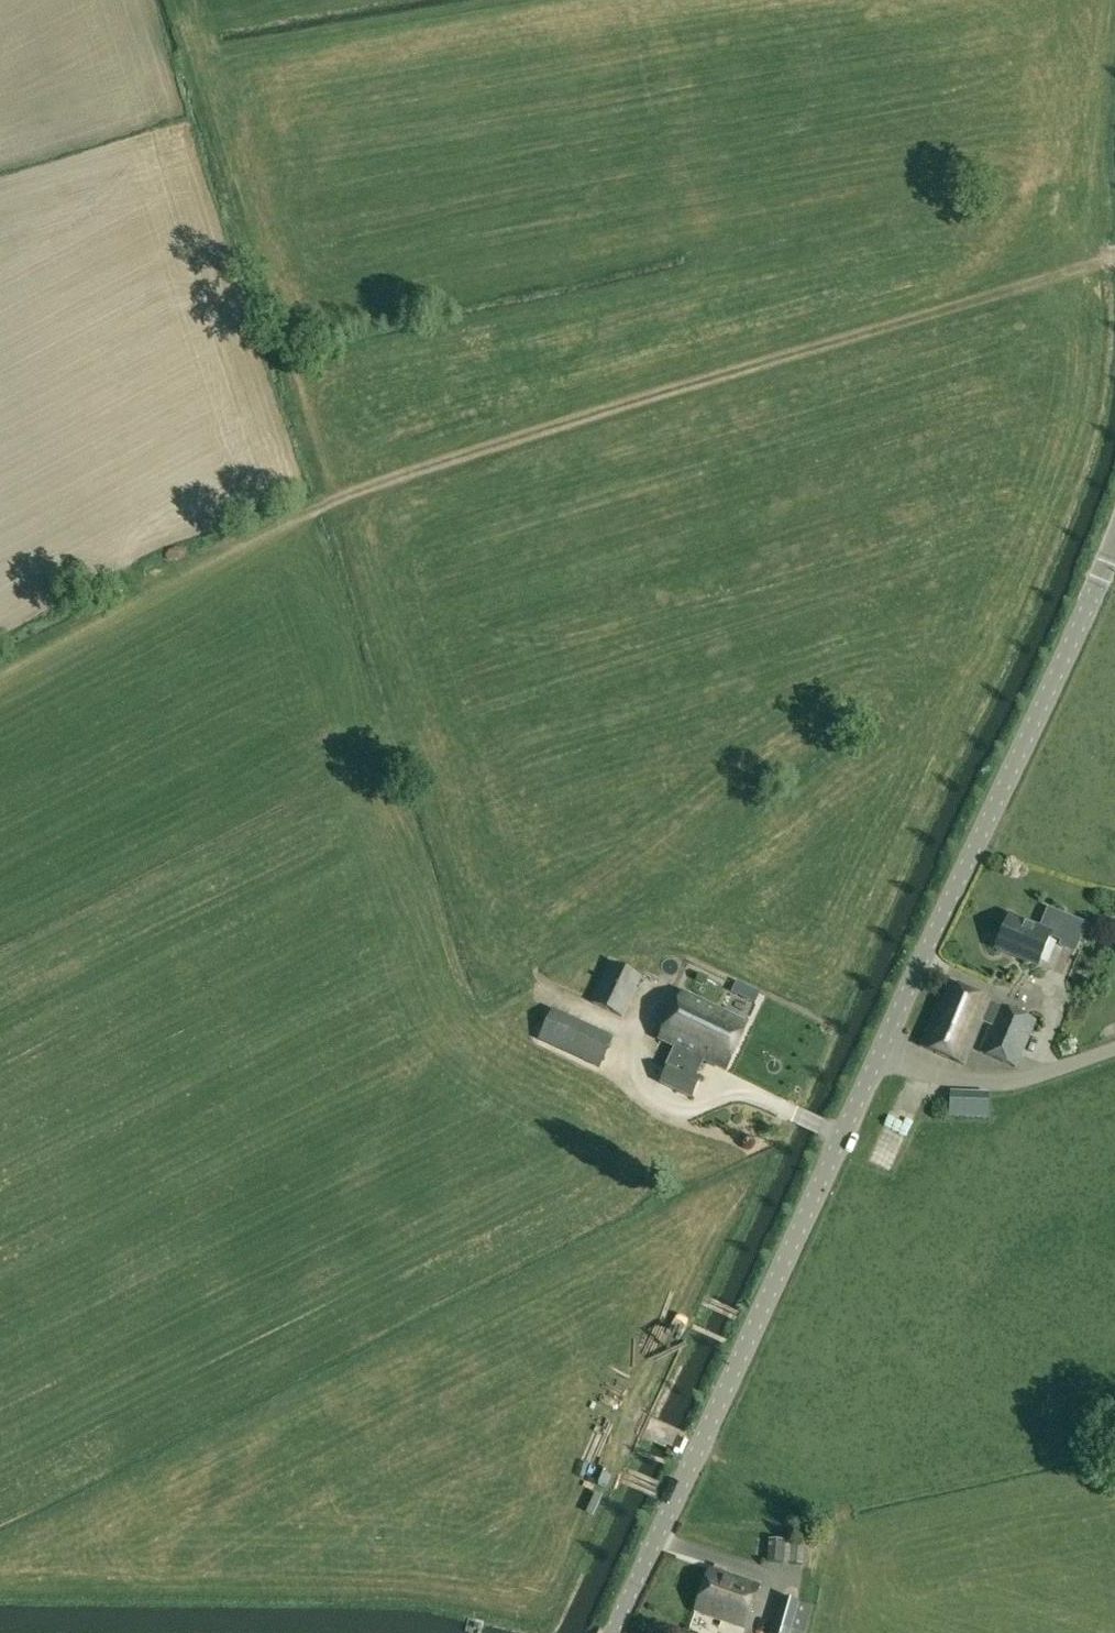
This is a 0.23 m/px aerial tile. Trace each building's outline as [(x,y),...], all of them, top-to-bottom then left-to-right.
[(1036,968),(1050,937),(1062,942),(1060,947),(1074,953),(1085,926),(1048,910),(1040,930),(1009,917),(995,950),(1036,968)] [(610,963),(590,1004),(622,1018),(642,978),(610,963)] [(1036,1022),(945,983),(918,1047),(965,1067),(983,1024),(990,1027),(979,1054),(1016,1069),(1036,1022)] [(675,1047),(703,1061),(725,1071),(747,1026),(682,994),(660,1040),(675,1047)] [(537,1041),(597,1069),(612,1037),(552,1010),(537,1041)] [(697,1076),(703,1061),(675,1047),(666,1066),(667,1066),(658,1085),(691,1100),(702,1078),(697,1076)] [(949,1091),(948,1117),(987,1119),(989,1093),(949,1091)] [(767,1540),(765,1563),(803,1566),(804,1543),(767,1540)] [(725,1575),(726,1571),(714,1567),(713,1571),(709,1570),(694,1611),(744,1629),(759,1587),(725,1575)] [(798,1603),(781,1598),(771,1632),(805,1632),(812,1607),(798,1603)]
